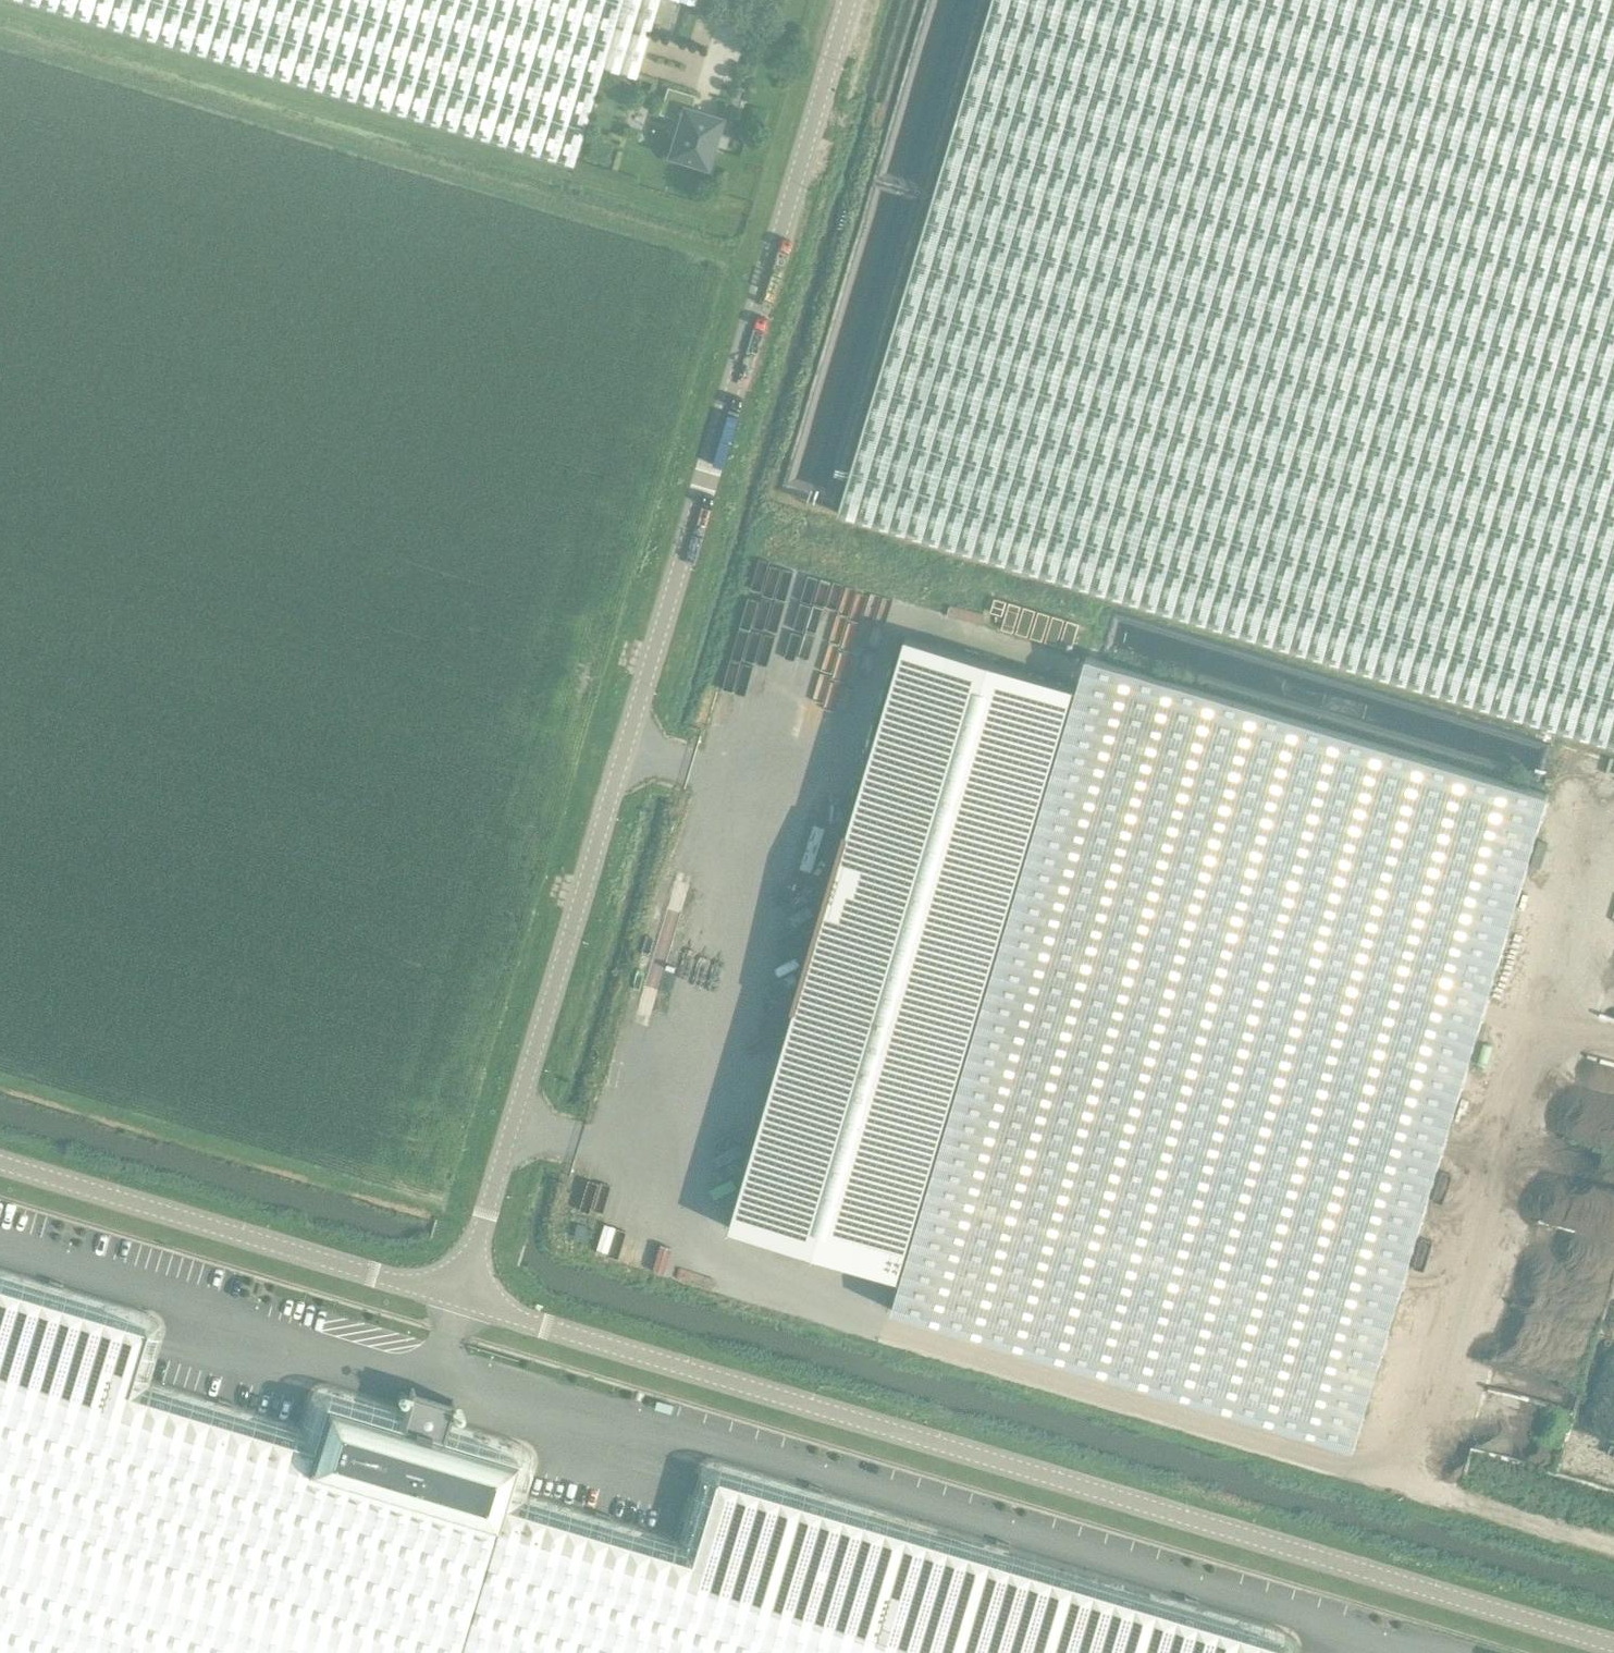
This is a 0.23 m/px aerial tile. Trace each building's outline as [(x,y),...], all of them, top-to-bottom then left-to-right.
[(572,165),(601,67),(635,77),(658,0),(21,0),(572,165)] [(837,514),(1613,747),(1613,0),(991,0),(837,514)] [(670,154),(705,165),(719,119),(689,110),(694,96),(667,88),(663,102),(684,109),(670,154)] [(795,1009),(730,1228),(873,1270),(901,1279),(892,1310),(1353,1447),(1548,794),(1086,656),(1077,687),(906,636),(848,830),(845,829),(791,1008),(795,1009)] [(1296,1652),(1296,1651),(1296,1650),(1296,1649),(1296,1647),(1296,1646),(1296,1645),(1295,1644),(1295,1643),(1295,1641),(1294,1640),(1293,1639),(1293,1638),(1292,1637),(1291,1636),(1290,1635),(1289,1635),(1288,1634),(1287,1633),(1286,1633),(1285,1632),(1284,1632),(1283,1631),(1282,1631),(1281,1631),(720,1465),(719,1464),(718,1464),(717,1464),(717,1463),(716,1463),(715,1463),(714,1463),(713,1463),(712,1463),(711,1463),(710,1464),(709,1464),(708,1464),(707,1465),(706,1465),(705,1466),(704,1467),(703,1468),(702,1469),(701,1470),(701,1471),(700,1472),(700,1473),(700,1474),(700,1475),(699,1476),(680,1543),(522,1495),(530,1465),(531,1464),(531,1463),(531,1462),(531,1461),(531,1460),(531,1458),(530,1457),(530,1456),(530,1455),(529,1454),(529,1453),(528,1452),(527,1451),(527,1450),(526,1449),(525,1449),(524,1448),(523,1447),(522,1447),(521,1446),(520,1446),(446,1425),(330,1390),(329,1390),(328,1390),(327,1389),(326,1389),(325,1389),(324,1389),(323,1390),(322,1390),(321,1390),(320,1390),(320,1391),(319,1391),(318,1392),(317,1392),(317,1393),(316,1393),(315,1394),(315,1395),(314,1395),(314,1396),(313,1397),(313,1398),(313,1399),(312,1400),(302,1431),(144,1383),(158,1337),(158,1336),(159,1335),(159,1334),(159,1333),(159,1332),(159,1331),(159,1330),(159,1329),(159,1328),(158,1327),(158,1326),(158,1325),(157,1324),(156,1323),(156,1322),(155,1321),(154,1321),(154,1320),(153,1319),(152,1319),(151,1318),(150,1318),(149,1317),(148,1317),(0,1273),(0,1652),(1296,1652)]
